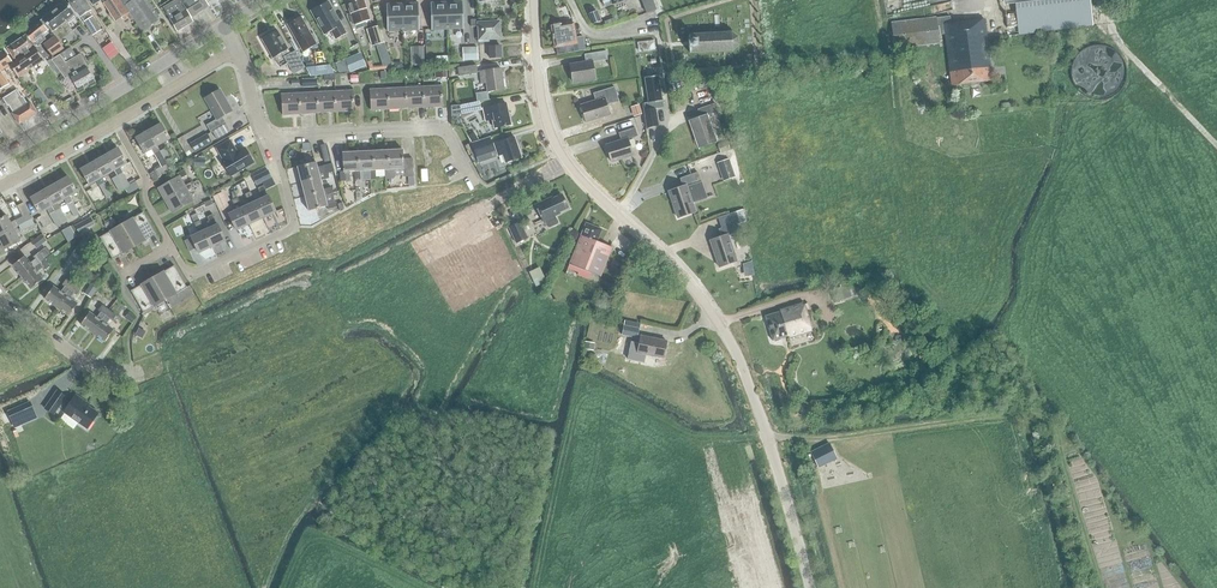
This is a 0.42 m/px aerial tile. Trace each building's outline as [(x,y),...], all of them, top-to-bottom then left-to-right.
[(67,23),(76,16),(74,14),(65,0),(42,18),(52,32),(65,21),(67,23)] [(92,16),(89,11),(91,10),(85,0),(68,0),(80,17),(93,36),(101,30),(92,16)] [(115,21),(128,12),(127,9),(120,0),(102,0),(115,21)] [(160,19),(147,0),(133,0),(131,1),(125,6),(142,31),(160,19)] [(193,22),(180,0),(175,0),(163,7),(177,31),(193,22)] [(191,17),(203,9),(208,6),(204,0),(180,0),(191,17)] [(366,9),(363,0),(346,0),(351,14),(355,25),(363,22),(364,27),(371,24),(366,9)] [(1013,36),(1091,26),(1088,0),(1002,0),(1007,37),(1013,36)] [(346,33),(328,1),(318,7),(317,5),(312,9),(312,10),(311,11),(317,22),(316,23),(319,29),(321,28),(325,35),(331,32),(336,39),(346,33)] [(447,2),(447,30),(464,30),(463,1),(447,2)] [(431,31),(447,30),(447,2),(430,2),(431,31)] [(387,32),(403,32),(402,3),(386,4),(387,32)] [(402,3),(403,32),(419,31),(418,3),(402,3)] [(593,24),(601,21),(597,11),(589,14),(593,24)] [(950,23),(949,16),(891,23),(894,48),(937,43),(937,35),(944,34),(950,85),(988,80),(987,67),(988,67),(983,19),(950,23)] [(289,23),(287,24),(298,43),(301,48),(303,52),(310,48),(319,43),(313,33),(311,35),(301,17),(295,20),(293,20),(289,22),(289,23)] [(26,35),(34,46),(44,59),(48,56),(40,44),(45,39),(44,37),(42,34),(47,30),(40,21),(24,33),(26,35)] [(572,23),(572,21),(565,22),(566,24),(562,25),(562,24),(561,25),(559,23),(553,24),(552,26),(551,26),(555,47),(577,44),(578,52),(585,51),(583,36),(576,37),(573,23),(572,23)] [(480,42),(487,41),(487,38),(500,38),(499,22),(478,23),(480,42)] [(372,46),(384,43),(379,25),(366,29),(372,46)] [(297,54),(295,50),(291,53),(284,42),(283,43),(276,31),(262,39),(273,58),(281,53),(293,74),(305,67),(304,67),(297,54)] [(732,51),(738,45),(738,37),(731,33),(688,35),(689,39),(688,40),(688,44),(689,48),(689,53),(732,51)] [(44,59),(34,46),(26,35),(7,48),(14,59),(15,59),(16,61),(10,66),(18,77),(44,59)] [(41,45),(50,57),(60,50),(62,48),(53,37),(41,45)] [(640,53),(657,51),(656,41),(639,43),(640,53)] [(110,46),(102,50),(108,62),(117,57),(110,46)] [(413,47),(414,65),(423,65),(423,46),(413,47)] [(490,58),(501,57),(500,46),(489,46),(490,58)] [(76,56),(71,47),(54,58),(53,57),(51,58),(52,60),(51,60),(65,79),(70,76),(78,90),(94,81),(86,67),(87,66),(81,55),(79,55),(76,56)] [(463,61),(478,60),(478,47),(462,47),(463,61)] [(1111,81),(1123,81),(1122,48),(1086,51),(1087,69),(1096,69),(1097,77),(1094,77),(1094,86),(1111,85),(1111,81)] [(13,63),(4,50),(0,52),(0,72),(13,63)] [(573,81),(595,78),(592,61),(607,59),(606,50),(584,53),(586,61),(570,64),(573,81)] [(404,70),(404,52),(392,52),(392,69),(404,70)] [(365,65),(360,55),(345,61),(349,71),(365,65)] [(458,76),(477,73),(476,65),(457,68),(458,76)] [(504,89),(501,68),(480,71),(481,84),(486,83),(487,92),(504,89)] [(0,72),(0,89),(8,84),(0,72)] [(350,83),(358,82),(358,74),(350,75),(350,83)] [(664,107),(663,100),(662,100),(658,75),(645,77),(648,102),(643,103),(646,127),(657,125),(655,108),(664,107)] [(303,89),(318,88),(318,78),(302,79),(303,89)] [(713,99),(719,97),(715,85),(710,87),(713,99)] [(423,87),(424,107),(443,106),(441,86),(423,87)] [(586,122),(609,115),(606,105),(619,101),(614,86),(593,93),(596,100),(580,105),(586,122)] [(407,108),(424,107),(423,87),(406,88),(407,108)] [(43,106),(48,102),(38,88),(33,92),(43,106)] [(389,109),(407,108),(406,88),(388,89),(389,109)] [(21,97),(17,89),(2,98),(7,106),(8,106),(13,112),(12,113),(19,124),(37,113),(30,102),(27,103),(22,96),(21,97)] [(371,110),(389,109),(388,89),(370,90),(371,110)] [(219,90),(205,98),(217,119),(206,125),(211,133),(212,132),(226,124),(222,117),(232,111),(219,90)] [(335,92),(336,112),(354,111),(353,91),(335,92)] [(318,113),(336,112),(335,92),(317,93),(318,113)] [(300,114),(318,113),(317,93),(299,94),(300,114)] [(282,115),(300,114),(299,94),(281,95),(282,115)] [(462,114),(481,110),(479,102),(460,105),(462,114)] [(511,125),(506,103),(485,108),(482,108),(485,121),(492,120),(494,128),(511,125)] [(698,147),(715,141),(706,115),(717,111),(715,103),(696,109),(699,117),(689,120),(698,147)] [(633,117),(642,114),(639,104),(630,107),(633,117)] [(462,114),(460,105),(451,106),(451,116),(462,114)] [(157,146),(169,139),(161,123),(148,131),(157,146)] [(611,162),(632,155),(627,139),(637,136),(635,127),(618,133),(621,140),(606,145),(611,162)] [(160,151),(157,146),(148,131),(135,138),(144,153),(152,149),(161,167),(156,170),(160,177),(171,171),(167,164),(160,151)] [(472,143),(478,139),(474,133),(468,136),(472,143)] [(195,153),(212,143),(207,134),(190,143),(195,153)] [(477,158),(495,152),(490,137),(472,143),(477,158)] [(521,157),(514,137),(494,144),(498,156),(502,154),(505,163),(521,157)] [(237,151),(231,140),(215,149),(222,160),(221,160),(230,177),(255,163),(245,147),(237,151)] [(720,152),(729,149),(726,141),(717,145),(720,152)] [(301,145),(303,152),(311,150),(310,143),(301,145)] [(117,176),(124,188),(129,185),(122,173),(119,168),(127,163),(118,148),(105,155),(114,171),(117,176)] [(165,149),(160,151),(167,164),(172,161),(165,149)] [(387,170),(384,170),(385,179),(390,178),(390,175),(394,175),(394,169),(403,169),(402,149),(386,150),(387,170)] [(375,170),(384,170),(387,170),(386,150),(371,151),(372,170),(369,171),(370,179),(376,179),(375,170)] [(360,171),(369,171),(372,170),(371,151),(356,152),(357,171),(355,171),(355,180),(361,180),(360,171)] [(349,172),(355,171),(357,171),(356,152),(342,153),(343,171),(340,172),(340,181),(350,180),(349,172)] [(102,178),(102,177),(114,171),(105,155),(93,162),(102,178)] [(205,167),(205,159),(194,158),(194,166),(205,167)] [(405,176),(413,175),(412,158),(404,159),(405,176)] [(728,159),(717,163),(720,172),(731,169),(728,159)] [(105,183),(102,177),(102,178),(93,162),(80,169),(89,185),(97,180),(106,198),(112,195),(105,183)] [(320,178),(320,180),(329,178),(328,174),(334,172),(332,163),(317,167),(316,162),(297,167),(301,183),(320,178)] [(153,181),(160,177),(156,170),(149,173),(153,181)] [(186,189),(184,186),(180,179),(187,175),(184,170),(177,174),(178,176),(158,188),(165,200),(186,189)] [(275,185),(268,170),(252,177),(256,186),(262,183),(266,190),(275,185)] [(680,178),(683,187),(668,192),(678,219),(696,213),(693,203),(707,198),(698,172),(680,178)] [(55,184),(64,199),(67,204),(72,202),(69,196),(77,192),(68,176),(55,184)] [(119,191),(124,188),(117,176),(112,179),(119,191)] [(323,189),(320,180),(320,178),(301,183),(305,197),(323,192),(324,195),(332,193),(333,193),(331,187),(323,189)] [(186,189),(165,200),(173,213),(193,202),(187,191),(194,188),(191,182),(184,186),(186,189)] [(57,203),(64,199),(55,184),(43,191),(51,206),(54,212),(60,208),(57,203)] [(255,202),(262,218),(276,212),(263,185),(258,188),(260,194),(262,193),(264,198),(255,202)] [(39,214),(51,206),(43,191),(30,198),(39,214)] [(255,202),(250,191),(244,194),(247,200),(249,199),(251,204),(242,208),(241,208),(249,224),(262,218),(255,202)] [(222,192),(212,196),(219,212),(230,208),(222,192)] [(335,202),(332,193),(324,195),(323,192),(305,197),(308,211),(327,206),(327,209),(336,207),(335,202)] [(568,208),(561,194),(553,199),(552,197),(535,205),(543,221),(545,221),(547,226),(550,227),(556,224),(557,221),(555,216),(560,214),(559,212),(568,208)] [(241,208),(242,208),(237,197),(231,200),(234,206),(236,205),(238,210),(228,214),(236,230),(249,224),(241,208)] [(74,217),(79,214),(72,201),(72,202),(67,204),(74,217)] [(23,203),(16,206),(22,217),(28,213),(23,203)] [(54,212),(62,224),(67,221),(60,208),(54,212)] [(742,210),(736,212),(739,224),(746,221),(742,210)] [(57,227),(62,224),(54,212),(49,214),(57,227)] [(121,224),(135,248),(147,241),(146,240),(156,234),(143,212),(133,218),(133,217),(121,224)] [(31,219),(28,213),(22,217),(10,223),(6,215),(0,219),(0,235),(13,228),(13,229),(19,226),(18,226),(31,219)] [(204,230),(197,215),(196,213),(190,216),(196,229),(198,228),(200,232),(191,237),(198,253),(211,247),(204,230)] [(204,230),(211,247),(225,241),(213,214),(207,217),(209,223),(211,222),(213,226),(204,230)] [(18,226),(19,226),(21,231),(34,224),(31,219),(18,226)] [(516,243),(527,238),(520,222),(509,228),(516,243)] [(597,241),(601,229),(586,223),(569,264),(580,268),(577,275),(588,279),(591,272),(600,276),(612,247),(597,241)] [(736,261),(727,236),(739,232),(736,223),(718,229),(719,230),(721,229),(723,236),(710,241),(719,267),(736,261)] [(123,254),(135,248),(121,224),(109,231),(109,232),(99,237),(112,260),(122,254),(123,254)] [(13,229),(13,228),(0,235),(0,242),(4,250),(20,241),(13,229)] [(63,231),(67,243),(76,240),(72,228),(63,231)] [(31,242),(36,248),(46,240),(42,234),(41,234),(31,242)] [(85,261),(96,246),(84,237),(73,253),(85,261)] [(22,277),(44,260),(43,259),(50,254),(45,248),(39,253),(34,257),(35,259),(30,263),(24,256),(13,265),(22,277)] [(44,260),(22,277),(31,289),(42,280),(37,272),(42,268),(44,270),(49,266),(44,260)] [(753,264),(744,265),(747,278),(755,276),(753,264)] [(152,277),(165,301),(178,294),(177,293),(187,288),(174,265),(164,271),(164,270),(152,277)] [(540,269),(530,274),(537,289),(547,284),(540,269)] [(153,308),(165,301),(152,277),(140,284),(140,285),(130,291),(143,313),(153,307),(153,308)] [(77,279),(73,284),(80,289),(85,282),(79,278),(78,280),(77,279)] [(57,307),(73,284),(66,280),(62,285),(65,286),(61,292),(53,287),(44,299),(57,307)] [(91,298),(98,288),(91,283),(84,294),(91,298)] [(73,284),(57,307),(69,316),(77,304),(70,299),(74,293),(76,295),(80,289),(73,284)] [(92,333),(109,310),(113,304),(107,299),(102,305),(98,311),(101,312),(97,318),(89,312),(80,324),(92,333)] [(788,339),(812,331),(803,302),(778,310),(779,313),(766,317),(774,341),(787,337),(788,339)] [(109,310),(92,333),(105,342),(113,330),(106,324),(110,319),(112,320),(116,315),(109,310)] [(132,323),(137,317),(129,312),(125,318),(132,323)] [(637,338),(639,328),(624,325),(622,335),(637,338)] [(142,338),(146,332),(139,328),(135,335),(142,338)] [(667,340),(642,335),(642,336),(640,335),(639,342),(633,341),(629,358),(643,361),(644,355),(663,359),(667,340)] [(593,351),(595,343),(585,341),(584,349),(593,351)] [(69,404),(64,400),(66,397),(57,391),(44,408),(53,415),(59,406),(65,410),(64,412),(87,429),(98,413),(83,403),(84,401),(76,395),(69,404)] [(795,411),(808,416),(811,410),(797,405),(795,411)] [(8,412),(14,427),(36,417),(33,409),(20,415),(17,408),(8,412)] [(831,444),(812,454),(818,466),(837,457),(831,444)]
